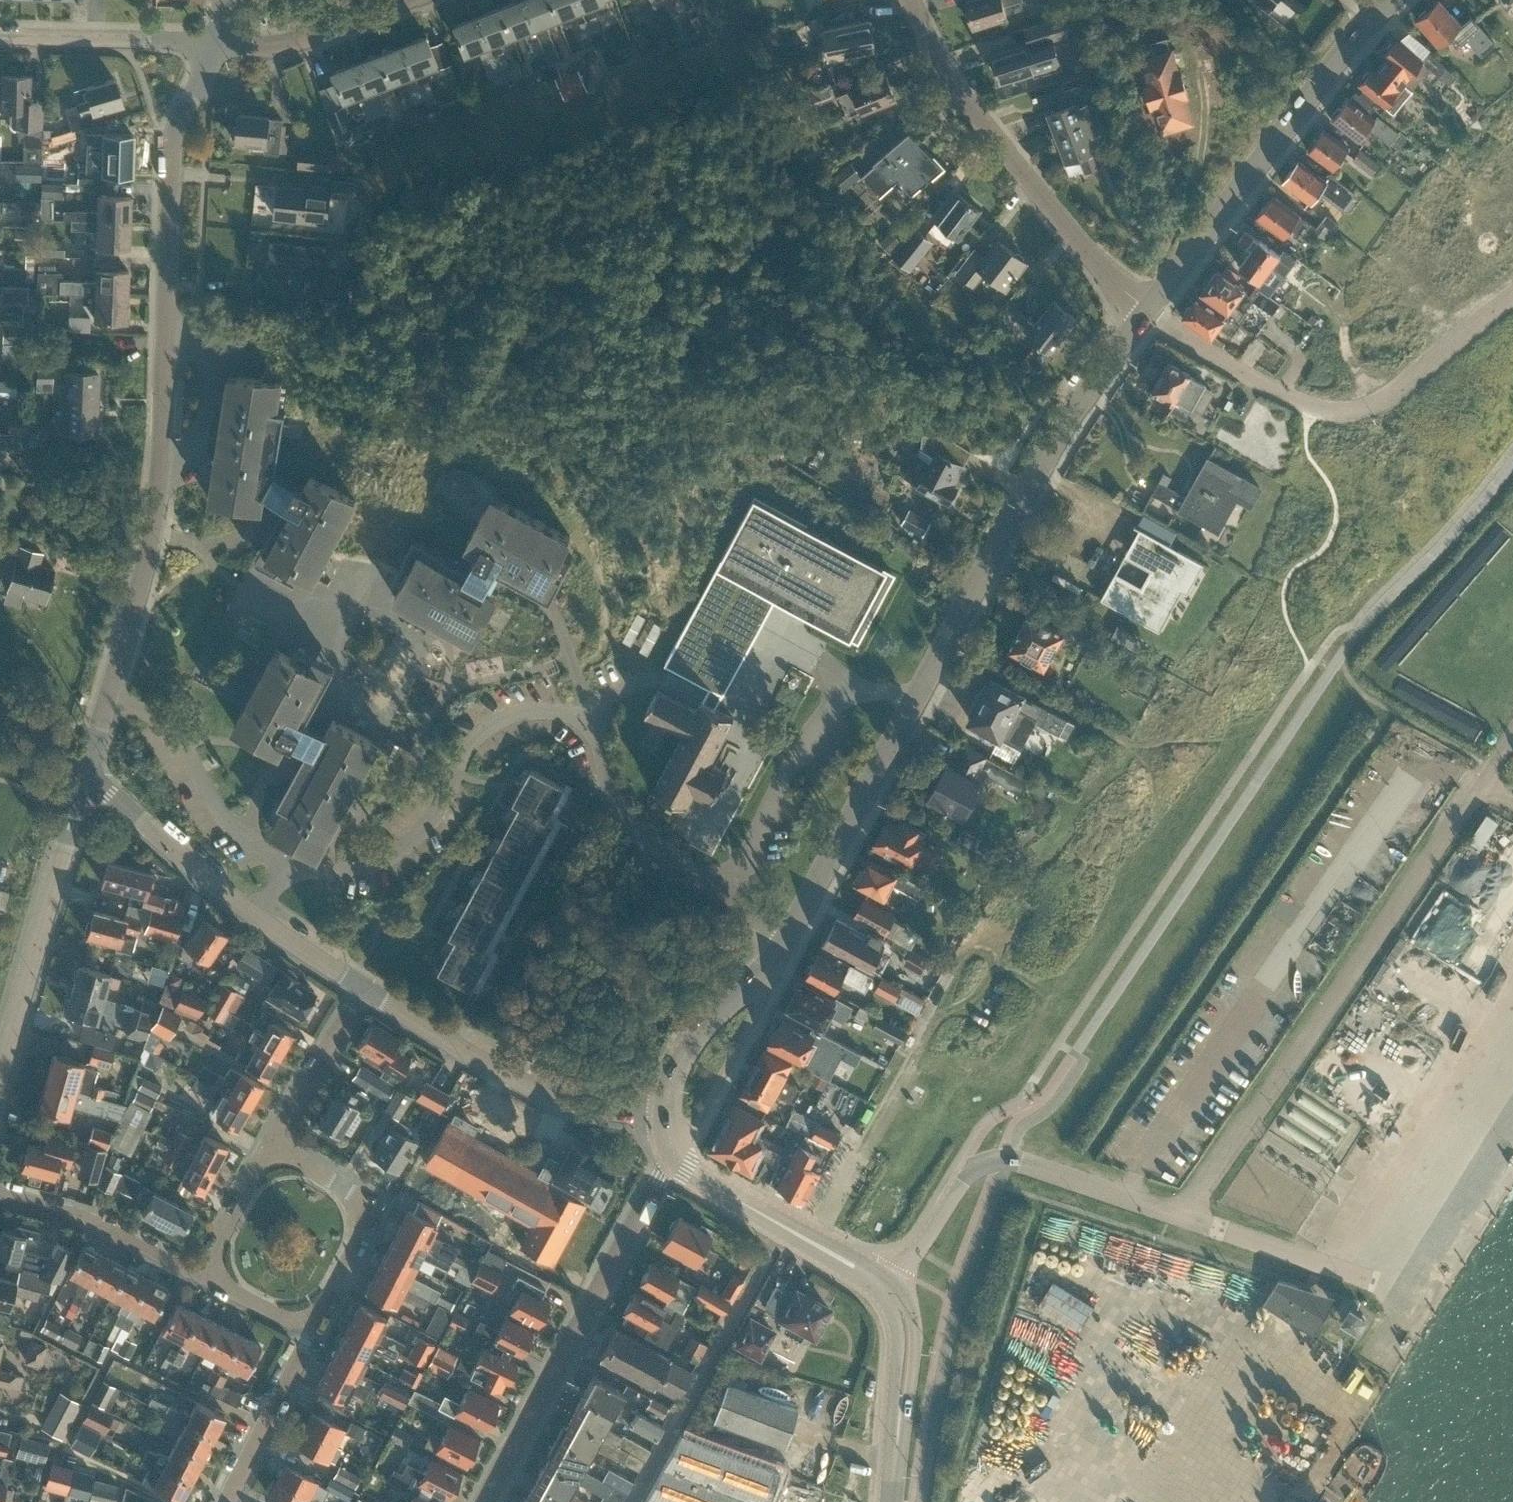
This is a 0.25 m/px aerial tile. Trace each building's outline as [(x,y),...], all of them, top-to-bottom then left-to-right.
[(545,51),(525,0),(521,0),(502,8),(513,37),(525,32),(534,55),(545,51)] [(559,19),(551,0),(525,0),(545,51),(549,64),(561,59),(547,24),(559,19)] [(581,11),(577,0),(551,0),(559,19),(581,11)] [(581,11),(592,7),(606,1),(605,0),(577,0),(581,11)] [(655,7),(657,6),(663,19),(672,15),(664,0),(652,0),(655,7)] [(974,28),(1008,18),(1004,5),(1021,0),(972,0),(966,2),(974,28)] [(1270,15),(1277,4),(1272,0),(1250,0),(1270,15)] [(1307,0),(1285,0),(1299,11),(1307,0)] [(1438,1),(1417,20),(1442,48),(1453,38),(1459,45),(1463,41),(1467,45),(1470,43),(1481,55),(1494,44),(1472,18),(1463,25),(1452,13),(1450,14),(1438,1)] [(500,42),(513,37),(502,8),(478,16),(490,46),(500,42)] [(751,14),(740,18),(743,27),(754,24),(751,14)] [(466,55),(490,46),(478,16),(455,25),(466,55)] [(596,18),(586,22),(590,34),(591,33),(593,38),(596,45),(605,41),(601,30),(596,18)] [(1062,18),(1026,28),(1031,45),(1067,35),(1062,18)] [(830,59),(876,50),(870,21),(824,30),(830,59)] [(583,42),(592,38),(590,34),(586,22),(576,25),(583,42)] [(404,45),(415,74),(438,65),(427,36),(404,45)] [(1170,49),(1167,37),(1151,42),(1154,54),(1170,49)] [(1381,64),(1408,85),(1416,76),(1419,79),(1429,67),(1440,76),(1446,69),(1446,68),(1430,49),(1421,60),(1396,40),(1385,54),(1388,56),(1381,64)] [(452,64),(444,41),(432,46),(441,68),(452,64)] [(804,42),(790,46),(792,53),(806,50),(804,42)] [(1056,44),(1041,49),(1029,53),(1026,45),(992,56),(1000,82),(1035,72),(1036,76),(1063,68),(1056,44)] [(419,86),(415,74),(404,45),(381,54),(392,83),(405,78),(414,101),(424,98),(419,86)] [(1187,123),(1191,121),(1189,113),(1191,112),(1188,100),(1191,99),(1182,68),(1179,69),(1176,58),(1174,58),(1171,51),(1164,53),(1164,52),(1148,57),(1149,58),(1139,61),(1144,78),(1142,79),(1145,87),(1141,94),(1143,102),(1150,105),(1153,113),(1154,113),(1157,121),(1159,120),(1162,130),(1166,129),(1188,123),(1187,123)] [(504,53),(494,57),(503,82),(514,78),(509,65),(504,53)] [(378,89),(392,83),(381,54),(357,63),(369,92),(373,104),(382,100),(378,89)] [(494,85),(503,82),(494,57),(484,60),(494,85)] [(1082,72),(1078,58),(1064,62),(1069,76),(1082,72)] [(373,104),(369,92),(357,63),(334,72),(345,101),(359,96),(372,129),(381,125),(373,104)] [(1400,95),(1408,85),(1381,64),(1375,72),(1372,69),(1360,83),(1366,87),(1360,95),(1357,92),(1355,94),(1373,109),(1376,106),(1388,116),(1404,97),(1400,95)] [(1446,69),(1440,76),(1450,85),(1457,78),(1446,69)] [(30,76),(2,75),(1,109),(12,109),(12,119),(11,127),(14,130),(19,130),(19,140),(24,140),(24,161),(42,162),(44,101),(29,100),(30,76)] [(554,81),(563,102),(588,92),(583,81),(582,79),(568,85),(564,75),(557,78),(554,79),(554,81)] [(837,95),(847,119),(896,99),(886,75),(837,95)] [(1087,88),(1083,75),(1063,81),(1068,95),(1087,88)] [(114,79),(86,87),(90,101),(65,109),(72,131),(96,124),(92,113),(122,104),(114,79)] [(352,127),(336,82),(320,88),(337,132),(352,127)] [(419,86),(424,98),(424,97),(427,106),(436,102),(429,82),(419,86)] [(1349,98),(1332,119),(1361,142),(1370,129),(1391,145),(1401,132),(1385,120),(1383,118),(1378,114),(1375,119),(1369,114),(1373,109),(1355,94),(1350,100),(1349,98)] [(382,100),(373,104),(381,125),(391,121),(382,100)] [(1089,103),(1079,107),(1078,103),(1048,114),(1066,162),(1080,157),(1086,172),(1101,166),(1090,138),(1100,134),(1089,103)] [(429,119),(425,107),(405,115),(410,127),(429,119)] [(436,110),(428,113),(431,122),(439,119),(437,113),(436,110)] [(270,117),(240,113),(237,141),(266,144),(265,151),(279,153),(282,125),(269,123),(270,117)] [(1349,148),(1325,129),(1309,151),(1333,169),(1349,148)] [(911,195),(942,168),(910,132),(873,164),(874,165),(861,177),(879,198),(898,181),(911,195)] [(79,170),(78,182),(102,183),(103,172),(131,173),(131,168),(135,169),(135,157),(132,157),(133,134),(103,134),(88,134),(87,170),(79,170)] [(298,168),(331,171),(331,174),(337,175),(346,176),(347,166),(345,165),(345,162),(333,160),(334,150),(300,146),(298,168)] [(1372,174),(1381,164),(1381,163),(1361,148),(1353,159),(1372,174)] [(1355,193),(1332,175),(1327,182),(1299,160),(1283,182),(1311,203),(1319,192),(1343,209),(1346,211),(1350,210),(1354,204),(1354,200),(1351,198),(1355,193)] [(863,175),(851,162),(833,178),(845,192),(863,175)] [(17,165),(16,180),(41,180),(41,166),(17,165)] [(278,187),(275,217),(327,223),(330,197),(353,199),(354,183),(336,181),(334,181),(334,185),(333,193),(278,187)] [(63,183),(41,183),(41,197),(62,197),(63,183)] [(937,222),(938,223),(930,232),(941,241),(949,231),(959,239),(981,211),(959,194),(937,222)] [(1324,244),(1334,231),(1321,222),(1316,228),(1273,195),(1256,217),(1283,237),(1290,229),(1312,245),(1317,239),(1324,244)] [(72,220),(129,221),(130,197),(98,196),(98,211),(72,211),(72,220)] [(25,202),(25,213),(40,214),(40,202),(25,202)] [(1327,214),(1321,222),(1334,231),(1339,224),(1327,214)] [(129,246),(129,221),(72,220),(71,229),(97,230),(97,246),(129,246)] [(16,235),(31,235),(31,226),(16,226),(16,235)] [(915,228),(892,257),(904,266),(909,270),(924,251),(931,241),(925,236),(915,228)] [(902,242),(892,230),(879,241),(890,253),(902,242)] [(1246,231),(1238,241),(1251,250),(1239,267),(1260,281),(1256,286),(1270,296),(1271,295),(1270,294),(1276,286),(1277,286),(1277,285),(1283,277),(1283,278),(1283,277),(1289,269),(1290,269),(1289,268),(1296,260),(1297,259),(1284,249),(1280,254),(1260,239),(1259,241),(1246,231)] [(1006,289),(1027,262),(998,240),(985,257),(976,250),(957,273),(973,286),(984,272),(1006,289)] [(272,242),(268,286),(335,293),(337,277),(325,276),(328,248),(272,242)] [(65,243),(42,243),(42,255),(64,256),(65,243)] [(34,253),(27,253),(27,268),(3,268),(2,280),(33,281),(34,253)] [(50,258),(38,257),(38,269),(50,270),(50,258)] [(69,293),(127,295),(128,270),(96,269),(96,282),(63,281),(64,272),(38,271),(37,293),(69,294),(69,293)] [(1226,314),(1240,324),(1256,301),(1272,312),(1279,304),(1260,289),(1253,298),(1247,294),(1248,292),(1218,270),(1202,292),(1228,311),(1226,314)] [(36,287),(2,286),(2,302),(26,303),(26,311),(22,311),(22,324),(36,324),(36,287)] [(126,320),(127,295),(69,293),(69,294),(69,302),(95,303),(94,319),(126,320)] [(1240,324),(1226,314),(1215,306),(1213,308),(1198,296),(1183,317),(1209,337),(1219,324),(1232,334),(1240,324)] [(1078,318),(1054,300),(1027,335),(1051,353),(1078,318)] [(91,317),(70,316),(69,331),(90,332),(91,317)] [(3,325),(3,339),(18,339),(18,336),(31,337),(32,326),(3,325)] [(1204,412),(1216,391),(1189,376),(1190,374),(1168,362),(1152,391),(1174,403),(1170,410),(1186,419),(1191,410),(1192,411),(1194,407),(1204,412)] [(284,424),(292,373),(275,364),(266,381),(230,376),(213,486),(210,500),(239,505),(262,508),(265,493),(285,504),(261,548),(256,558),(278,570),(283,561),(314,578),(329,551),(330,549),(383,557),(400,567),(401,567),(409,571),(395,596),(455,628),(473,638),(498,591),(491,587),(494,583),(502,569),(551,595),(573,555),(563,549),(570,536),(492,494),(476,525),(468,540),(479,546),(468,567),(415,538),(411,545),(350,512),(357,500),(302,471),(296,483),(276,472),(282,434),(284,424)] [(54,370),(37,369),(36,382),(54,383),(54,370)] [(65,432),(97,433),(99,374),(67,373),(65,432)] [(17,397),(17,386),(0,386),(0,396),(10,396),(11,396),(17,397)] [(0,396),(0,408),(22,409),(22,402),(22,397),(17,397),(11,396),(10,396),(0,396)] [(23,417),(9,416),(8,432),(29,432),(29,417),(23,417)] [(31,432),(27,443),(37,446),(41,435),(31,432)] [(0,433),(0,450),(20,450),(20,440),(27,440),(27,434),(0,433)] [(966,467),(964,465),(971,451),(947,438),(923,435),(922,447),(905,477),(918,484),(918,485),(949,502),(957,486),(956,486),(966,467)] [(1164,472),(1158,482),(1151,494),(1216,531),(1234,498),(1250,507),(1260,489),(1206,460),(1186,497),(1167,487),(1173,477),(1164,472)] [(659,689),(645,713),(647,713),(647,712),(656,717),(670,725),(685,733),(655,789),(687,806),(694,792),(710,800),(710,801),(711,802),(728,771),(726,770),(726,771),(710,762),(734,718),(716,708),(781,589),(788,593),(788,597),(790,600),(793,600),(796,598),(820,611),(816,619),(856,641),(893,573),(754,499),(718,567),(665,665),(670,667),(709,688),(697,710),(660,690),(660,689),(659,689)] [(923,536),(932,520),(910,508),(902,524),(923,536)] [(1115,573),(1101,599),(1154,628),(1178,586),(1186,591),(1202,563),(1179,550),(1182,545),(1164,535),(1161,540),(1135,525),(1134,526),(1139,529),(1128,550),(1149,562),(1146,568),(1152,572),(1142,589),(1116,574),(1115,573)] [(21,546),(8,592),(44,603),(47,592),(49,587),(54,570),(37,565),(39,559),(40,559),(42,553),(21,546)] [(639,610),(625,639),(651,651),(665,623),(639,610)] [(1064,633),(1028,614),(1008,650),(1045,670),(1061,641),(1066,643),(1086,637),(1086,628),(1087,626),(1087,625),(1086,624),(1085,625),(1085,624),(1084,626),(1074,621),(1075,619),(1075,618),(1073,617),(1073,618),(1072,618),(1064,633)] [(1119,626),(1113,637),(1129,646),(1135,635),(1119,626)] [(306,720),(335,667),(313,655),(309,662),(278,645),(243,709),(235,724),(281,750),(287,738),(307,749),(288,785),(281,796),(278,802),(286,806),(279,819),(273,830),(281,835),(319,855),(325,844),(336,824),(345,807),(350,797),(379,745),(333,720),(327,731),(306,720)] [(1075,723),(993,679),(991,682),(988,680),(980,694),(984,696),(980,704),(976,702),(969,715),(973,717),(971,721),(987,729),(985,732),(997,739),(999,735),(1021,747),(1035,721),(1067,738),(1075,723)] [(1006,766),(1001,764),(967,745),(957,763),(950,759),(930,796),(964,815),(986,774),(998,781),(1006,766)] [(1022,793),(1029,779),(1006,766),(998,781),(1022,793)] [(438,972),(472,990),(490,957),(483,954),(554,823),(548,819),(565,787),(531,769),(513,802),(519,806),(449,936),(456,939),(438,972)] [(561,814),(556,823),(567,829),(571,820),(561,814)] [(888,820),(874,845),(925,873),(936,854),(921,846),(925,840),(920,837),(922,833),(902,822),(899,826),(888,820)] [(964,828),(957,839),(975,849),(981,838),(964,828)] [(885,868),(869,859),(857,883),(885,898),(893,883),(919,897),(926,884),(899,869),(898,871),(887,865),(885,868)] [(108,861),(102,884),(131,892),(128,901),(162,911),(166,898),(146,893),(148,884),(151,885),(155,874),(138,870),(138,869),(108,861)] [(169,901),(167,911),(182,915),(185,905),(179,904),(180,899),(172,897),(170,901),(169,901)] [(883,929),(891,913),(866,900),(858,916),(883,929)] [(94,911),(87,935),(117,943),(116,949),(131,953),(141,919),(125,915),(124,919),(94,911)] [(154,927),(177,934),(181,918),(158,912),(154,927)] [(227,935),(204,918),(183,947),(183,948),(178,955),(187,962),(192,954),(205,964),(206,962),(208,964),(215,954),(213,953),(227,935)] [(873,930),(870,936),(837,918),(824,943),(825,944),(843,954),(872,969),(885,944),(882,942),(885,937),(873,930)] [(905,953),(909,946),(895,938),(891,946),(905,953)] [(840,959),(843,954),(825,944),(819,954),(818,953),(812,965),(810,966),(807,971),(808,973),(806,976),(835,992),(842,979),(866,992),(874,978),(849,965),(840,959)] [(275,965),(246,948),(237,963),(273,985),(261,1004),(273,1012),(278,1004),(301,1018),(316,993),(297,982),(298,979),(294,977),(296,974),(288,969),(286,972),(282,969),(282,970),(275,966),(275,965)] [(913,949),(907,960),(923,969),(929,959),(913,949)] [(1260,975),(1282,985),(1290,968),(1267,958),(1260,975)] [(103,998),(103,997),(110,975),(79,966),(72,989),(103,998)] [(228,970),(222,980),(239,990),(245,979),(239,976),(228,970)] [(171,972),(166,983),(177,988),(180,980),(178,975),(171,972)] [(926,999),(883,976),(876,990),(896,1000),(901,991),(924,1003),(926,999)] [(835,1001),(802,984),(795,996),(793,997),(789,1004),(790,1007),(788,1009),(822,1028),(830,1013),(844,1021),(852,1006),(837,998),(835,1001)] [(175,1007),(182,991),(165,985),(159,1001),(175,1007)] [(225,985),(210,1013),(221,1019),(236,991),(225,985)] [(115,1000),(103,997),(103,998),(72,989),(66,1012),(96,1021),(100,1009),(111,1012),(115,1000)] [(176,1007),(199,1015),(204,1002),(181,993),(176,1007)] [(140,1008),(156,1013),(159,1003),(143,999),(140,1008)] [(860,1005),(856,1012),(873,1021),(876,1014),(860,1005)] [(157,1018),(174,1028),(181,1016),(164,1006),(157,1018)] [(151,1020),(154,1020),(156,1013),(140,1008),(139,1013),(134,1012),(128,1034),(146,1038),(151,1020)] [(240,1032),(279,1055),(292,1033),(271,1021),(264,1033),(254,1026),(255,1025),(229,1011),(223,1022),(240,1032)] [(879,1015),(873,1027),(901,1042),(907,1030),(879,1015)] [(168,1038),(174,1028),(157,1018),(151,1027),(168,1038)] [(813,1026),(809,1034),(782,1020),(776,1031),(774,1033),(770,1039),(771,1042),(769,1045),(801,1061),(801,1063),(824,1075),(842,1041),(813,1026)] [(398,1078),(401,1073),(410,1059),(394,1049),(400,1040),(373,1023),(358,1046),(384,1062),(381,1067),(398,1078)] [(80,1039),(92,1043),(96,1029),(84,1026),(80,1039)] [(150,1028),(144,1047),(153,1051),(158,1042),(156,1041),(160,1034),(150,1028)] [(267,1076),(279,1055),(240,1032),(234,1043),(241,1047),(235,1058),(267,1076)] [(113,1052),(94,1046),(89,1061),(109,1067),(113,1052)] [(765,1049),(753,1072),(798,1096),(802,1089),(784,1079),(792,1064),(765,1049)] [(113,1101),(113,1100),(116,1092),(94,1085),(98,1070),(82,1066),(83,1063),(53,1054),(45,1081),(113,1101)] [(210,1083),(249,1107),(262,1085),(231,1066),(224,1077),(204,1065),(198,1076),(198,1077),(210,1083)] [(393,1086),(359,1066),(352,1078),(386,1098),(393,1086)] [(636,1082),(641,1073),(628,1066),(623,1075),(636,1082)] [(163,1085),(137,1072),(131,1084),(156,1097),(163,1085)] [(753,1072),(741,1094),(768,1109),(776,1093),(794,1103),(798,1096),(753,1072)] [(198,1077),(198,1076),(192,1073),(190,1076),(196,1079),(191,1087),(211,1099),(212,1098),(223,1104),(216,1116),(236,1128),(249,1107),(210,1083),(198,1077)] [(817,1073),(814,1081),(824,1086),(828,1079),(817,1073)] [(109,1116),(113,1100),(113,1101),(45,1081),(38,1108),(68,1117),(71,1105),(92,1111),(93,1109),(100,1111),(99,1113),(109,1116)] [(450,1094),(426,1081),(416,1099),(440,1112),(450,1094)] [(339,1095),(336,1093),(318,1122),(338,1135),(356,1106),(360,1109),(368,1096),(357,1089),(354,1094),(344,1087),(339,1095)] [(128,1099),(130,1100),(148,1109),(151,1110),(156,1099),(133,1088),(128,1099)] [(399,1116),(410,1098),(396,1089),(385,1107),(399,1116)] [(128,1105),(122,1118),(140,1126),(147,1112),(148,1109),(130,1100),(128,1105)] [(771,1183),(788,1149),(758,1133),(764,1120),(735,1105),(711,1149),(752,1171),(762,1154),(768,1157),(758,1176),(771,1183)] [(788,1149),(771,1183),(805,1201),(841,1134),(820,1123),(819,1124),(808,1118),(806,1113),(794,1111),(785,1128),(796,1133),(788,1149)] [(587,1195),(570,1186),(565,1194),(555,1188),(557,1184),(541,1176),(472,1136),(478,1126),(455,1113),(449,1123),(425,1164),(534,1223),(522,1246),(552,1262),(583,1204),(587,1195)] [(127,1152),(140,1126),(122,1118),(121,1120),(110,1145),(127,1152)] [(372,1155),(397,1171),(416,1141),(405,1135),(410,1128),(397,1120),(392,1127),(391,1126),(372,1155)] [(88,1141),(108,1148),(113,1134),(93,1127),(88,1141)] [(171,1146),(215,1168),(226,1146),(205,1135),(198,1147),(188,1141),(190,1137),(179,1131),(173,1142),(171,1146)] [(171,1146),(173,1142),(161,1135),(156,1143),(169,1150),(163,1161),(175,1166),(177,1162),(188,1167),(182,1179),(203,1190),(215,1168),(171,1146)] [(49,1147),(28,1142),(21,1168),(54,1177),(59,1162),(69,1165),(75,1143),(52,1137),(49,1147)] [(547,1166),(541,1176),(557,1184),(555,1188),(565,1194),(570,1186),(587,1195),(588,1196),(599,1177),(604,1180),(605,1180),(613,1166),(587,1151),(588,1150),(583,1147),(574,1142),(562,1162),(552,1156),(547,1166)] [(106,1150),(90,1146),(81,1177),(97,1181),(106,1150)] [(123,1159),(112,1154),(97,1185),(112,1192),(120,1174),(117,1172),(123,1159)] [(125,1174),(118,1187),(132,1195),(139,1182),(125,1174)] [(142,1212),(182,1233),(193,1211),(143,1186),(136,1198),(147,1204),(142,1212)] [(398,1231),(453,1259),(456,1253),(458,1249),(431,1235),(442,1214),(418,1202),(413,1212),(409,1210),(398,1231)] [(699,1227),(677,1216),(662,1244),(694,1261),(697,1254),(712,1262),(717,1253),(703,1245),(711,1231),(700,1225),(699,1227)] [(36,1242),(39,1231),(18,1225),(15,1233),(2,1230),(0,1235),(0,1255),(7,1257),(5,1266),(59,1280),(74,1250),(57,1241),(48,1257),(22,1251),(25,1239),(36,1242)] [(447,1270),(453,1259),(398,1231),(387,1251),(415,1266),(420,1256),(447,1270)] [(73,1318),(80,1305),(105,1256),(83,1245),(69,1273),(81,1279),(75,1290),(77,1291),(65,1314),(73,1318)] [(408,1279),(415,1266),(387,1251),(377,1272),(420,1294),(424,1286),(408,1279)] [(111,1295),(126,1267),(105,1256),(80,1305),(88,1309),(98,1288),(111,1295)] [(479,1266),(476,1272),(474,1275),(471,1281),(490,1291),(500,1271),(482,1261),(479,1266)] [(667,1299),(665,1303),(684,1313),(686,1315),(694,1299),(690,1297),(695,1286),(651,1262),(639,1284),(667,1299)] [(474,1263),(471,1269),(476,1272),(479,1266),(474,1263)] [(460,1268),(456,1275),(470,1283),(471,1281),(474,1275),(476,1272),(471,1269),(462,1264),(460,1268)] [(115,1338),(146,1277),(126,1267),(111,1295),(123,1301),(118,1312),(120,1313),(109,1335),(115,1338)] [(0,1277),(0,1305),(10,1308),(14,1292),(37,1299),(40,1289),(48,1291),(51,1279),(19,1271),(16,1282),(0,1277)] [(430,1299),(420,1294),(377,1272),(366,1293),(394,1307),(400,1296),(425,1309),(430,1299)] [(743,1280),(734,1274),(721,1295),(731,1300),(743,1280)] [(538,1326),(550,1302),(541,1298),(545,1290),(518,1276),(512,1287),(520,1291),(510,1311),(538,1326)] [(115,1338),(110,1347),(129,1358),(134,1348),(123,1342),(133,1321),(135,1322),(142,1310),(153,1317),(163,1298),(166,1300),(170,1292),(167,1290),(168,1288),(146,1277),(115,1338)] [(1314,1333),(1336,1298),(1279,1279),(1264,1302),(1314,1333)] [(809,1334),(813,1336),(827,1308),(796,1291),(795,1293),(776,1283),(763,1307),(782,1317),(781,1319),(783,1320),(780,1326),(781,1330),(802,1341),(806,1340),(809,1334)] [(701,1285),(694,1297),(722,1313),(728,1301),(701,1285)] [(665,1347),(684,1313),(665,1303),(663,1306),(635,1291),(623,1313),(627,1315),(622,1324),(665,1347)] [(183,1342),(198,1313),(176,1302),(161,1331),(183,1342)] [(438,1304),(435,1311),(446,1317),(450,1310),(438,1304)] [(349,1326),(400,1353),(405,1343),(381,1331),(387,1320),(360,1305),(349,1326)] [(1358,1330),(1366,1318),(1351,1308),(1343,1321),(1358,1330)] [(467,1319),(455,1312),(448,1324),(461,1331),(467,1319)] [(204,1352),(218,1324),(198,1313),(183,1342),(204,1352)] [(533,1332),(505,1318),(497,1333),(478,1324),(474,1333),(503,1348),(504,1346),(521,1355),(526,1345),(529,1344),(532,1337),(532,1335),(533,1332)] [(61,1341),(67,1329),(46,1319),(40,1330),(61,1341)] [(773,1332),(750,1320),(737,1345),(759,1357),(773,1332)] [(224,1363),(239,1334),(218,1324),(204,1352),(224,1363)] [(395,1362),(400,1353),(349,1326),(338,1346),(366,1361),(372,1350),(395,1362)] [(67,1329),(61,1341),(76,1348),(83,1334),(68,1327),(67,1329)] [(615,1328),(599,1358),(652,1387),(654,1383),(678,1396),(691,1372),(667,1359),(668,1357),(615,1328)] [(239,1334),(224,1363),(234,1368),(246,1374),(256,1355),(259,1357),(263,1349),(260,1347),(261,1345),(239,1334)] [(435,1344),(418,1335),(407,1356),(425,1364),(435,1344)] [(690,1336),(681,1354),(697,1363),(707,1345),(690,1336)] [(89,1340),(83,1351),(102,1360),(109,1347),(99,1342),(98,1344),(95,1342),(94,1343),(89,1340)] [(438,1345),(435,1351),(427,1367),(447,1377),(459,1355),(438,1345)] [(41,1365),(44,1349),(30,1346),(26,1361),(41,1365)] [(360,1372),(366,1361),(338,1346),(328,1367),(380,1394),(379,1395),(393,1402),(394,1401),(401,1405),(408,1392),(385,1380),(383,1384),(360,1372)] [(172,1362),(178,1350),(171,1347),(165,1358),(172,1362)] [(509,1381),(517,1364),(482,1347),(474,1364),(463,1358),(457,1368),(499,1390),(505,1379),(509,1381)] [(178,1350),(172,1362),(180,1366),(186,1354),(178,1350)] [(133,1370),(114,1361),(105,1379),(125,1388),(133,1370)] [(375,1403),(379,1395),(380,1394),(328,1367),(317,1388),(320,1390),(316,1399),(340,1411),(351,1390),(375,1403)] [(423,1373),(414,1368),(406,1381),(416,1386),(423,1373)] [(219,1373),(219,1372),(213,1369),(207,1379),(214,1383),(219,1373)] [(20,1388),(23,1376),(0,1371),(0,1383),(20,1388)] [(219,1373),(214,1383),(221,1387),(223,1383),(226,1377),(219,1373)] [(594,1374),(581,1398),(611,1414),(656,1438),(663,1426),(617,1402),(623,1390),(594,1374)] [(90,1401),(104,1408),(115,1386),(101,1380),(90,1401)] [(205,1382),(199,1394),(206,1397),(209,1392),(212,1386),(205,1382)] [(714,1419),(784,1444),(797,1408),(726,1383),(714,1419)] [(446,1395),(442,1402),(415,1388),(408,1401),(444,1419),(449,1409),(486,1428),(499,1404),(468,1388),(460,1403),(446,1395)] [(81,1402),(62,1393),(57,1404),(61,1407),(55,1419),(50,1416),(44,1428),(62,1438),(81,1402)] [(152,1397),(148,1404),(165,1412),(176,1418),(179,1411),(168,1405),(152,1397)] [(611,1414),(581,1398),(570,1419),(645,1460),(650,1450),(623,1435),(621,1437),(603,1428),(611,1414)] [(655,1399),(649,1410),(662,1417),(668,1406),(655,1399)] [(115,1413),(104,1408),(90,1401),(80,1421),(104,1433),(108,1425),(120,1431),(125,1421),(113,1415),(115,1413)] [(190,1415),(186,1423),(214,1437),(225,1416),(223,1415),(225,1410),(216,1406),(214,1410),(197,1402),(190,1415)] [(165,1412),(161,1419),(172,1425),(176,1418),(165,1412)] [(305,1428),(336,1445),(345,1429),(313,1413),(305,1428)] [(645,1460),(570,1419),(566,1427),(564,1425),(556,1440),(587,1457),(594,1446),(639,1470),(645,1460)] [(351,1422),(346,1431),(360,1438),(364,1429),(351,1422)] [(203,1458),(214,1437),(186,1423),(175,1444),(203,1458)] [(81,1424),(70,1445),(88,1454),(99,1433),(81,1424)] [(466,1465),(479,1439),(450,1424),(443,1438),(433,1432),(426,1446),(450,1458),(451,1457),(466,1465)] [(413,1433),(395,1425),(390,1438),(407,1446),(413,1433)] [(336,1446),(336,1445),(305,1428),(296,1444),(334,1464),(341,1449),(336,1446)] [(10,1432),(0,1430),(0,1453),(5,1454),(10,1432)] [(644,1501),(766,1501),(777,1469),(680,1435),(644,1501)] [(21,1439),(16,1455),(44,1462),(49,1446),(21,1439)] [(556,1440),(548,1455),(549,1456),(545,1464),(575,1481),(614,1501),(622,1501),(626,1494),(581,1470),(587,1457),(556,1440)] [(192,1479),(203,1458),(175,1444),(169,1456),(158,1451),(156,1453),(147,1448),(144,1455),(192,1479)] [(192,1479),(144,1455),(138,1452),(134,1459),(149,1467),(142,1481),(181,1501),(192,1479)] [(5,1457),(3,1467),(11,1469),(13,1459),(5,1457)] [(414,1465),(407,1477),(400,1473),(395,1484),(416,1494),(421,1484),(449,1498),(461,1474),(431,1458),(425,1470),(414,1465)] [(73,1469),(74,1467),(51,1461),(44,1488),(66,1493),(67,1490),(73,1469)] [(361,1475),(340,1464),(334,1476),(355,1487),(361,1475)] [(545,1464),(533,1487),(561,1501),(585,1501),(568,1493),(575,1481),(545,1464)] [(319,1501),(322,1501),(328,1490),(327,1489),(314,1482),(315,1480),(286,1465),(277,1481),(319,1501)] [(73,1469),(67,1490),(66,1493),(64,1500),(71,1501),(81,1501),(82,1497),(88,1499),(94,1474),(73,1469)] [(94,1479),(89,1501),(114,1501),(118,1485),(94,1479)] [(333,1479),(328,1488),(330,1490),(330,1491),(348,1500),(354,1489),(333,1479)] [(277,1481),(269,1496),(280,1501),(319,1501),(277,1481)] [(525,1501),(561,1501),(533,1487),(525,1501)] [(413,1494),(409,1501),(429,1501),(413,1494)]
